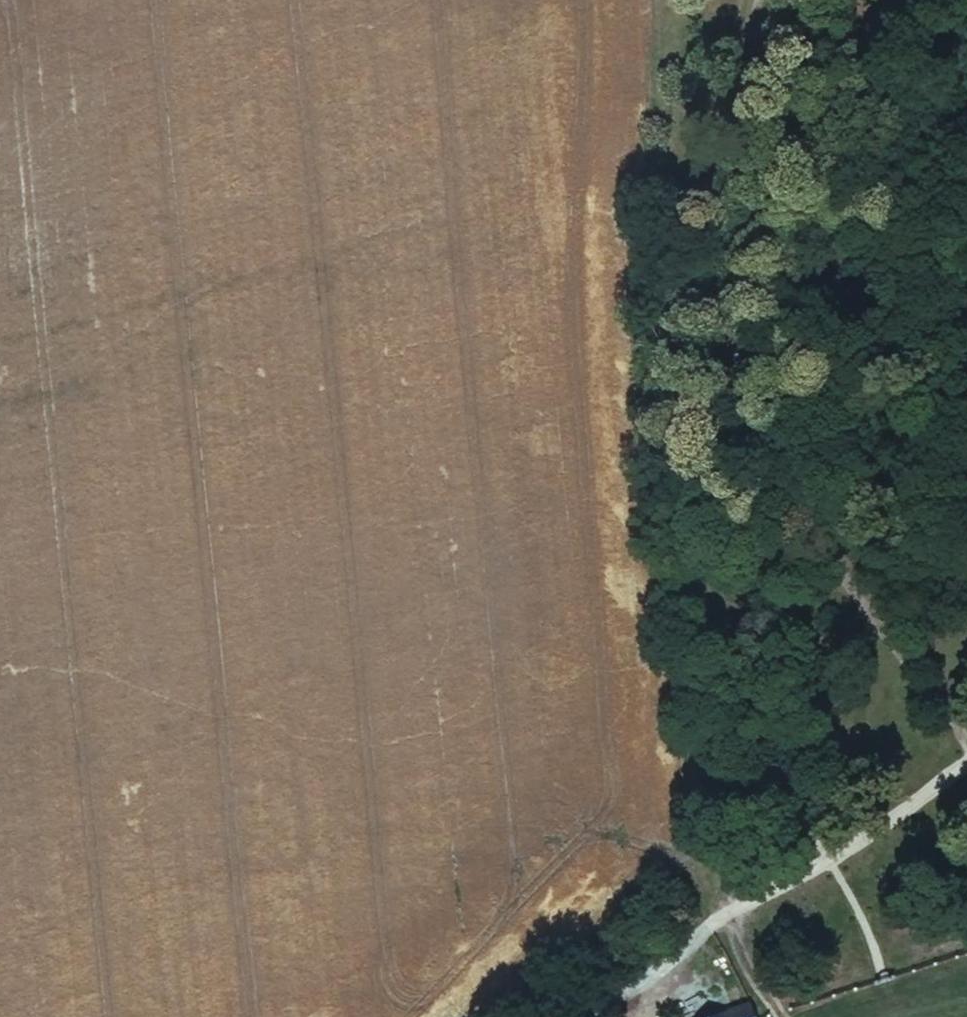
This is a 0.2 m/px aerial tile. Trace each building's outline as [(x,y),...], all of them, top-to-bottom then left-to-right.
[(751,1006),(750,1003),(749,1000),(747,997),(744,996),(741,994),(738,994),(734,994),(731,996),(728,998),(727,1000),(725,1003),(724,1006),(725,1010),(725,1012),(727,1015),(729,1016),(746,1016),(748,1015),(749,1013),(750,1010),(751,1006)]
